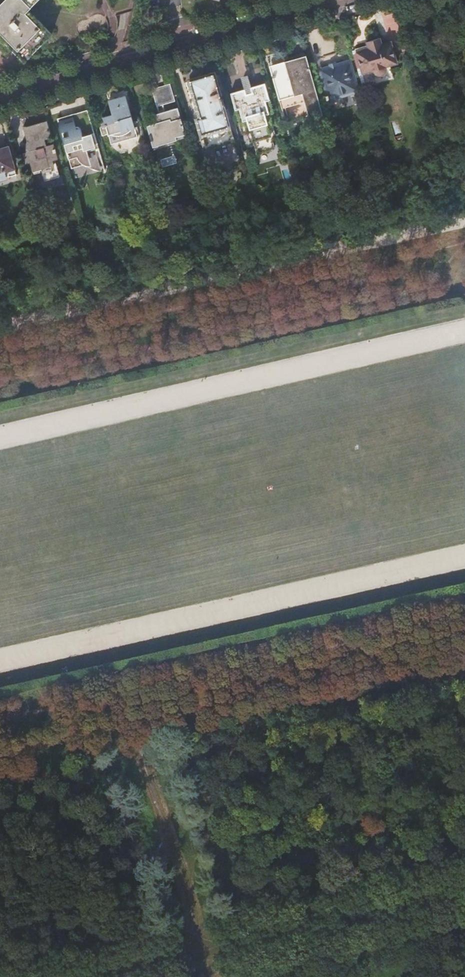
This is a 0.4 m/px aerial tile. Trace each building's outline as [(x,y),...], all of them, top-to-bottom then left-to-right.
[(13,48),(29,57),(53,33),(35,16),(33,18),(27,13),(40,0),(7,0),(0,7),(0,30),(10,40),(8,43),(13,48)] [(353,47),(350,34),(335,38),(338,51),(351,47),(353,47)] [(353,51),(363,88),(394,79),(390,65),(397,63),(391,43),(382,45),(380,38),(367,42),(368,47),(353,51)] [(282,51),(267,56),(282,107),(298,102),(297,98),(306,95),(311,114),(321,111),(306,57),(286,63),(282,51)] [(330,69),(322,71),(326,86),(325,87),(327,95),(326,95),(327,101),(331,100),(331,101),(342,98),(341,95),(359,89),(355,77),(354,78),(352,71),(353,70),(351,64),(350,64),(350,63),(338,66),(337,65),(329,68),(330,69)] [(214,73),(186,81),(192,101),(195,100),(200,117),(197,118),(205,149),(221,144),(219,139),(232,136),(223,106),(225,105),(222,98),(221,98),(214,73)] [(253,94),(247,95),(245,88),(231,92),(242,131),(246,130),(249,142),(253,141),(256,153),(275,148),(271,136),(275,135),(272,122),(276,121),(265,83),(251,87),(253,94)] [(152,91),(157,107),(174,102),(169,86),(152,91)] [(104,116),(109,136),(112,143),(137,136),(135,127),(126,96),(108,100),(112,113),(104,116)] [(153,146),(167,142),(176,139),(175,137),(185,134),(178,108),(153,115),(155,122),(147,124),(151,139),(153,146)] [(88,109),(57,117),(65,145),(95,136),(88,109)] [(29,150),(24,151),(27,163),(31,162),(34,171),(43,169),(45,179),(59,176),(56,164),(53,164),(52,159),(58,157),(55,144),(48,146),(46,138),(53,136),(49,120),(30,125),(24,122),(27,136),(29,150)] [(16,174),(8,146),(0,149),(0,179),(16,174)]
